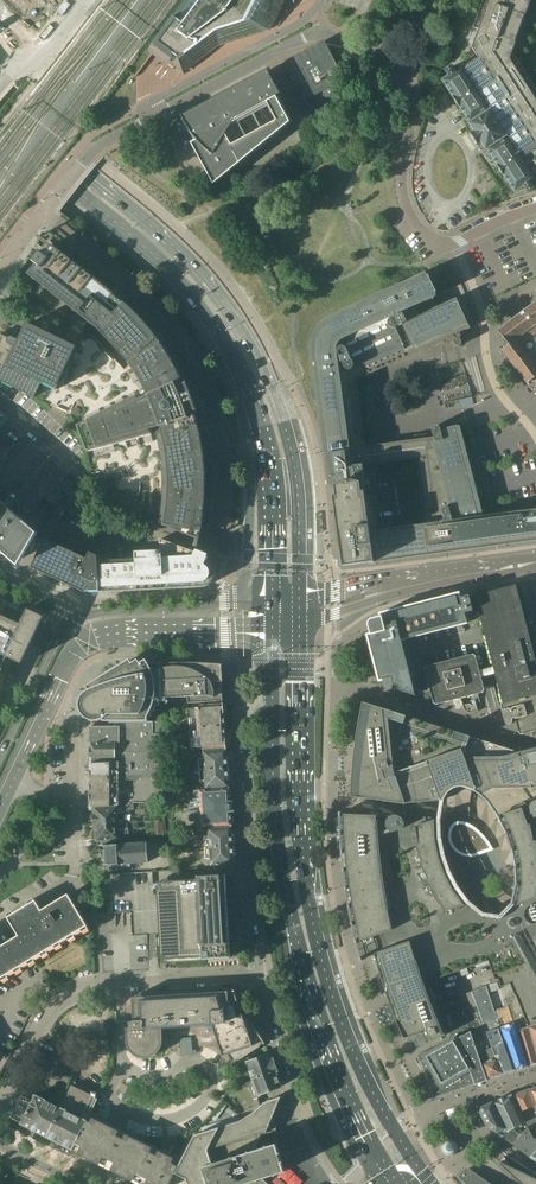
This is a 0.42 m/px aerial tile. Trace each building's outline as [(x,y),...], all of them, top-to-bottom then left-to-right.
[(29,43),(61,0),(0,0),(0,19),(29,43)] [(148,51),(167,66),(167,60),(184,74),(197,64),(196,63),(220,46),(264,33),(281,0),(186,0),(148,51)] [(443,80),(454,97),(453,98),(459,107),(460,107),(461,109),(470,123),(469,123),(475,132),(471,134),(477,144),(481,141),(486,149),(487,149),(498,165),(497,165),(503,175),(504,174),(516,193),(524,187),(528,192),(534,188),(530,183),(534,181),(535,183),(535,89),(512,52),(531,0),(483,0),(473,28),(479,29),(477,35),(472,48),(479,59),(462,69),(462,68),(456,72),(452,67),(446,71),(449,76),(443,80)] [(318,43),(285,61),(286,62),(310,107),(323,100),(320,93),(333,86),(329,80),(342,73),(328,46),(321,50),(318,43)] [(183,118),(189,130),(190,132),(195,142),(194,142),(208,170),(216,184),(236,167),(292,122),(294,121),(280,94),(281,93),(276,84),(275,85),(273,80),(268,71),(265,72),(250,81),(249,81),(241,85),(241,86),(205,105),(204,105),(196,109),(196,110),(182,117),(183,118)] [(30,274),(80,314),(79,315),(70,317),(72,325),(71,328),(65,330),(62,331),(65,339),(64,341),(42,330),(28,323),(28,324),(20,341),(12,337),(11,337),(10,337),(10,338),(0,333),(0,380),(35,397),(43,381),(58,388),(78,347),(76,346),(83,336),(90,322),(99,329),(131,363),(132,364),(135,369),(134,369),(141,380),(147,391),(150,396),(144,399),(140,401),(138,397),(79,426),(89,451),(152,434),(151,430),(155,429),(156,428),(161,451),(164,475),(164,499),(160,522),(166,523),(165,525),(198,538),(196,544),(196,546),(198,546),(198,545),(203,526),(207,527),(210,499),(210,471),(207,442),(201,415),(195,397),(190,385),(187,380),(184,382),(178,371),(171,359),(165,349),(158,339),(150,329),(142,320),(133,312),(125,303),(113,294),(52,246),(40,237),(39,236),(38,237),(39,238),(51,247),(45,254),(40,250),(32,261),(37,265),(30,274)] [(322,401),(333,487),(335,487),(337,496),(334,496),(342,552),(344,567),(403,559),(535,541),(535,509),(485,516),(486,520),(482,520),(458,426),(441,430),(441,429),(440,428),(440,427),(439,426),(438,426),(437,426),(436,426),(435,426),(434,427),(433,427),(433,428),(433,429),(433,431),(434,437),(428,438),(428,434),(414,436),(414,440),(389,443),(366,446),(357,380),(453,335),(455,340),(454,340),(456,345),(457,346),(458,346),(459,346),(460,346),(461,346),(461,345),(462,345),(462,344),(462,343),(462,342),(460,337),(459,338),(457,333),(470,327),(458,298),(439,307),(433,295),(437,293),(430,276),(402,288),(401,284),(400,284),(399,283),(398,283),(397,283),(396,283),(396,284),(395,284),(395,285),(395,286),(395,287),(397,291),(337,318),(333,320),(330,322),(327,325),(324,328),(321,331),(319,334),(317,338),(316,342),(315,346),(315,351),(315,355),(319,385),(318,385),(317,386),(317,387),(316,387),(315,388),(315,389),(314,390),(314,391),(314,392),(314,393),(314,394),(314,395),(314,396),(315,397),(315,398),(316,399),(317,399),(318,400),(319,401),(320,401),(322,401)] [(498,331),(509,345),(502,350),(508,357),(515,367),(528,384),(535,378),(535,364),(521,345),(535,334),(535,302),(498,331)] [(472,397),(460,400),(462,408),(474,405),(472,397)] [(87,476),(69,495),(81,501),(89,485),(87,476)] [(519,503),(521,509),(522,511),(535,509),(535,498),(519,503)] [(1,551),(14,563),(39,534),(0,500),(0,550),(1,551)] [(99,588),(98,561),(98,556),(91,552),(88,559),(45,539),(32,567),(87,593),(90,588),(99,588)] [(210,584),(211,583),(212,582),(213,581),(214,580),(215,578),(215,577),(215,576),(215,574),(215,572),(215,570),(214,568),(213,567),(212,565),(211,564),(210,563),(208,562),(207,561),(208,557),(209,554),(197,550),(196,552),(161,539),(161,551),(136,552),(136,559),(98,561),(99,588),(99,593),(203,587),(205,587),(206,586),(207,586),(209,585),(210,584)] [(494,667),(480,670),(476,655),(474,654),(444,662),(426,666),(425,668),(434,704),(436,705),(454,700),(461,698),(484,692),(485,690),(482,678),(496,674),(503,701),(502,701),(501,702),(500,703),(500,704),(504,719),(505,723),(506,723),(506,724),(507,724),(508,724),(509,724),(511,724),(512,723),(512,722),(513,722),(513,721),(513,720),(512,719),(515,718),(519,733),(521,734),(535,731),(535,662),(516,585),(475,596),(494,667)] [(372,634),(367,635),(369,641),(370,640),(372,647),(371,647),(371,648),(371,649),(372,648),(374,655),(373,655),(373,656),(373,657),(374,657),(376,663),(375,663),(375,664),(375,665),(376,665),(378,671),(377,672),(377,673),(379,673),(380,680),(379,680),(379,681),(380,682),(384,681),(385,686),(393,689),(395,685),(398,686),(399,690),(416,696),(416,695),(402,641),(468,624),(467,619),(465,613),(474,611),(469,596),(461,598),(460,593),(385,612),(380,613),(381,618),(373,620),(372,620),(371,621),(370,622),(370,623),(369,624),(369,625),(370,626),(372,634)] [(23,664),(29,651),(30,652),(34,643),(42,647),(51,627),(42,623),(44,619),(45,617),(29,609),(28,612),(26,615),(0,603),(0,653),(23,664)] [(110,721),(148,721),(148,716),(152,716),(152,711),(157,711),(157,706),(160,706),(160,698),(163,698),(161,664),(142,663),(141,662),(140,663),(134,664),(133,662),(132,663),(126,663),(125,662),(112,670),(115,675),(92,690),(91,690),(91,719),(104,719),(104,721),(110,721)] [(160,663),(161,664),(163,698),(188,696),(188,703),(223,701),(222,675),(221,675),(217,671),(217,663),(202,662),(188,662),(177,662),(160,663)] [(9,693),(0,689),(0,712),(9,693)] [(461,698),(454,700),(457,709),(463,708),(463,707),(461,698)] [(352,791),(352,792),(352,793),(353,793),(353,796),(364,797),(364,798),(404,803),(405,803),(441,800),(443,801),(448,793),(449,792),(453,789),(455,787),(457,787),(461,786),(464,786),(466,787),(473,789),(474,790),(482,795),(493,788),(532,788),(535,787),(535,748),(519,752),(371,705),(364,702),(363,705),(361,714),(359,722),(358,733),(357,739),(355,749),(355,752),(355,754),(354,759),(353,766),(353,770),(353,772),(353,774),(353,791),(352,791)] [(200,707),(188,708),(189,718),(191,718),(191,728),(225,726),(224,711),(227,710),(227,705),(224,704),(224,703),(200,704),(200,707)] [(468,712),(469,713),(470,713),(471,713),(472,713),(479,711),(479,710),(478,711),(476,704),(473,705),(469,704),(463,706),(463,707),(463,708),(464,708),(464,709),(465,710),(466,711),(467,712),(468,712)] [(119,805),(119,791),(126,791),(126,780),(140,780),(140,778),(163,778),(163,756),(160,756),(160,726),(161,726),(161,721),(148,721),(110,721),(109,726),(90,726),(90,743),(91,743),(91,747),(90,747),(90,757),(93,757),(93,763),(90,763),(91,807),(119,805)] [(225,729),(225,726),(191,728),(192,738),(190,738),(190,747),(203,747),(203,749),(227,748),(227,747),(230,745),(229,741),(226,739),(225,729)] [(199,758),(200,769),(228,768),(228,765),(229,765),(229,760),(228,760),(228,756),(227,756),(227,749),(204,750),(204,758),(199,758)] [(200,769),(200,770),(201,781),(206,781),(207,788),(229,786),(228,779),(229,779),(229,777),(230,777),(229,770),(228,768),(200,769)] [(201,805),(201,811),(202,811),(202,813),(216,812),(216,803),(230,802),(229,788),(195,790),(195,798),(189,799),(189,808),(198,807),(198,805),(201,805)] [(524,928),(535,951),(535,801),(534,801),(533,802),(532,803),(531,804),(530,805),(525,803),(500,815),(499,816),(498,818),(500,818),(501,818),(508,831),(507,832),(506,833),(508,834),(509,834),(513,848),(512,850),(514,851),(517,865),(515,867),(517,868),(518,884),(517,884),(516,885),(517,886),(518,886),(514,903),(513,903),(512,904),(512,905),(513,906),(517,912),(516,914),(523,926),(524,927),(523,927),(524,928)] [(202,811),(201,811),(199,812),(198,810),(189,811),(190,820),(197,819),(197,828),(232,825),(231,811),(234,811),(233,802),(230,802),(216,803),(216,812),(202,813),(202,811)] [(93,817),(92,818),(92,822),(94,823),(94,825),(96,825),(96,824),(119,823),(119,814),(124,813),(124,811),(131,810),(134,810),(134,804),(130,804),(123,805),(123,807),(94,809),(95,815),(93,815),(93,817)] [(344,870),(344,871),(344,872),(345,872),(346,886),(346,887),(346,888),(347,888),(346,889),(346,890),(347,890),(349,905),(349,906),(349,907),(349,908),(350,908),(353,922),(352,923),(352,924),(353,924),(352,924),(352,925),(353,925),(357,940),(356,940),(356,941),(357,941),(357,942),(356,942),(356,943),(357,943),(361,957),(359,950),(361,957),(360,958),(361,959),(361,960),(362,960),(362,961),(363,960),(375,955),(380,971),(380,972),(386,989),(388,996),(391,1004),(398,1022),(405,1039),(408,1038),(410,1042),(415,1040),(418,1046),(427,1042),(431,1039),(432,1042),(446,1034),(428,982),(489,961),(496,980),(499,979),(501,987),(510,984),(515,996),(516,996),(527,1022),(529,1026),(535,1024),(535,1012),(528,992),(535,989),(535,978),(512,934),(512,933),(511,933),(504,920),(502,917),(502,916),(500,916),(499,917),(500,918),(484,916),(484,915),(484,914),(482,914),(482,915),(468,903),(469,903),(469,901),(467,901),(466,901),(457,889),(458,888),(458,887),(456,886),(456,887),(449,873),(450,873),(450,871),(449,870),(448,871),(443,857),(444,856),(445,855),(443,854),(442,854),(439,839),(440,839),(441,838),(440,837),(439,837),(439,821),(441,820),(439,818),(438,818),(401,814),(399,816),(398,815),(396,815),(395,815),(394,815),(392,816),(391,816),(390,817),(389,818),(388,819),(387,820),(385,816),(350,814),(341,813),(340,813),(340,814),(340,815),(340,816),(341,832),(340,832),(340,833),(341,833),(341,834),(340,834),(340,835),(341,835),(342,851),(342,852),(342,853),(343,853),(344,869),(343,869),(343,870),(344,870)] [(97,832),(95,834),(96,837),(97,838),(97,840),(120,839),(121,840),(129,840),(129,829),(128,829),(127,822),(124,823),(119,823),(96,824),(96,825),(97,832)] [(469,850),(470,849),(471,848),(472,846),(472,845),(473,843),(473,841),(473,840),(473,838),(473,836),(473,834),(472,833),(471,831),(470,830),(469,829),(468,827),(467,826),(465,826),(463,827),(460,822),(453,826),(457,832),(468,850),(469,850)] [(210,836),(205,836),(205,847),(234,845),(233,834),(232,834),(232,827),(209,829),(210,836)] [(101,845),(102,855),(103,855),(104,865),(119,864),(119,867),(131,867),(131,864),(148,862),(146,842),(101,845)] [(211,858),(212,865),(234,863),(234,857),(235,857),(234,845),(205,847),(206,858),(211,858)] [(157,944),(162,944),(159,894),(164,893),(164,888),(157,889),(154,889),(153,872),(105,874),(108,914),(120,913),(131,912),(132,936),(147,935),(149,958),(157,957),(157,944)] [(159,894),(162,944),(163,960),(234,956),(233,936),(232,929),(229,879),(226,880),(226,874),(198,875),(198,878),(157,880),(157,889),(164,888),(164,893),(159,894)] [(2,978),(3,981),(9,977),(8,975),(15,970),(17,973),(23,969),(21,966),(28,962),(30,965),(36,961),(34,958),(42,954),(43,956),(43,957),(49,953),(49,952),(48,950),(55,946),(56,948),(57,948),(63,945),(62,944),(61,942),(68,938),(69,939),(70,940),(76,937),(75,936),(74,934),(81,930),(83,931),(83,932),(89,929),(89,928),(88,926),(75,904),(68,894),(42,910),(36,900),(34,898),(28,902),(30,904),(15,913),(13,911),(7,914),(9,917),(8,917),(19,936),(0,947),(0,979),(2,978)] [(497,983),(487,986),(489,992),(499,989),(497,983)] [(485,1026),(494,1050),(503,1073),(503,1074),(516,1070),(498,1019),(500,1018),(497,1009),(495,1010),(489,992),(487,986),(472,992),(473,994),(472,995),(473,999),(475,998),(476,1002),(480,1011),(485,1026)] [(516,1070),(527,1066),(511,1013),(508,1005),(505,1006),(499,989),(489,992),(495,1010),(497,1009),(500,1018),(498,1019),(516,1070)] [(535,1012),(535,989),(528,992),(535,1012)] [(128,1027),(126,1027),(127,1043),(128,1045),(128,1046),(129,1048),(130,1050),(131,1051),(132,1052),(133,1054),(135,1055),(136,1056),(138,1056),(139,1057),(141,1058),(143,1058),(145,1058),(147,1058),(148,1058),(150,1057),(152,1057),(153,1056),(155,1055),(156,1054),(158,1053),(159,1052),(160,1051),(161,1049),(162,1047),(162,1046),(163,1044),(163,1042),(163,1041),(162,1027),(206,1024),(207,1026),(207,1028),(209,1033),(215,1031),(223,1056),(228,1054),(234,1063),(230,1066),(265,1044),(266,1043),(253,1024),(252,1023),(250,1021),(249,1020),(247,1019),(246,1018),(244,1018),(241,1017),(237,1017),(236,1005),(238,1005),(239,1006),(240,1005),(235,991),(234,991),(234,993),(229,993),(229,991),(133,997),(134,1021),(130,1021),(130,1028),(128,1028),(128,1027)] [(508,1005),(511,1013),(527,1066),(535,1064),(535,1050),(529,1026),(527,1022),(516,996),(515,996),(506,1000),(508,1005)] [(445,1010),(463,1003),(460,997),(443,1004),(445,1010)] [(422,1070),(437,1098),(488,1079),(479,1054),(475,1043),(469,1025),(466,1016),(464,1009),(446,1015),(453,1037),(426,1053),(426,1052),(419,1055),(421,1062),(422,1062),(425,1068),(422,1070)] [(479,1054),(488,1079),(503,1073),(494,1050),(485,1026),(480,1011),(477,1012),(481,1021),(469,1025),(475,1043),(479,1054)] [(477,1012),(466,1016),(469,1025),(481,1021),(477,1012)] [(194,1050),(192,1037),(180,1038),(182,1056),(194,1055),(198,1054),(197,1050),(194,1050)] [(240,1068),(240,1069),(240,1070),(240,1071),(241,1071),(242,1072),(243,1072),(244,1072),(245,1072),(250,1070),(253,1079),(276,1070),(276,1072),(277,1071),(273,1059),(272,1060),(270,1055),(247,1063),(242,1065),(241,1065),(240,1066),(240,1067),(240,1068)] [(204,1084),(206,1079),(203,1076),(199,1073),(193,1067),(189,1069),(193,1074),(197,1078),(204,1084)] [(276,1070),(253,1079),(259,1095),(279,1087),(279,1088),(281,1084),(280,1084),(276,1072),(276,1070)] [(123,1083),(118,1091),(126,1095),(130,1087),(123,1083)] [(61,1108),(47,1137),(72,1149),(88,1121),(87,1120),(91,1114),(98,1099),(96,1098),(97,1093),(96,1092),(96,1093),(95,1097),(72,1085),(61,1108)] [(530,1089),(511,1095),(524,1122),(530,1136),(532,1140),(535,1140),(535,1103),(530,1089)] [(35,1096),(25,1091),(16,1108),(13,1108),(12,1107),(9,1113),(11,1113),(12,1115),(11,1118),(22,1123),(21,1124),(47,1137),(61,1108),(37,1095),(36,1095),(35,1096)] [(531,1157),(535,1151),(535,1140),(532,1140),(530,1136),(524,1122),(511,1095),(493,1102),(506,1130),(508,1130),(518,1138),(513,1144),(531,1157),(532,1157),(531,1157)] [(175,1173),(187,1179),(188,1182),(188,1183),(268,1183),(262,1179),(275,1175),(276,1176),(277,1176),(276,1174),(286,1171),(283,1162),(284,1162),(284,1161),(283,1161),(280,1154),(281,1153),(281,1152),(280,1152),(277,1143),(268,1146),(267,1145),(266,1145),(266,1147),(253,1151),(260,1135),(266,1133),(281,1097),(265,1103),(264,1103),(258,1108),(254,1112),(240,1121),(195,1135),(184,1157),(182,1160),(179,1166),(175,1173)] [(255,1100),(258,1108),(264,1103),(261,1097),(255,1100)] [(487,1124),(513,1144),(518,1138),(508,1130),(506,1130),(493,1102),(483,1106),(481,1112),(487,1124)] [(225,1105),(214,1120),(218,1123),(229,1108),(225,1105)] [(88,1121),(72,1149),(142,1183),(170,1183),(175,1173),(182,1160),(170,1154),(163,1150),(124,1131),(115,1126),(101,1119),(93,1115),(91,1114),(87,1120),(88,1121)] [(441,1149),(442,1150),(442,1152),(443,1153),(444,1154),(445,1155),(446,1155),(447,1156),(448,1156),(449,1156),(451,1156),(452,1156),(453,1156),(454,1155),(456,1155),(457,1154),(457,1153),(458,1152),(459,1150),(459,1149),(459,1148),(459,1147),(459,1145),(459,1144),(458,1143),(457,1142),(457,1141),(456,1140),(454,1139),(453,1139),(452,1138),(451,1138),(449,1138),(448,1138),(447,1139),(446,1139),(445,1140),(444,1141),(443,1142),(442,1143),(442,1144),(441,1145),(441,1147),(441,1148),(441,1149)] [(500,1163),(524,1183),(525,1183),(535,1183),(535,1178),(534,1177),(532,1176),(515,1168),(510,1165),(508,1165),(506,1164),(501,1162),(500,1163)] [(461,1176),(457,1180),(461,1183),(489,1183),(467,1169),(461,1176)]
